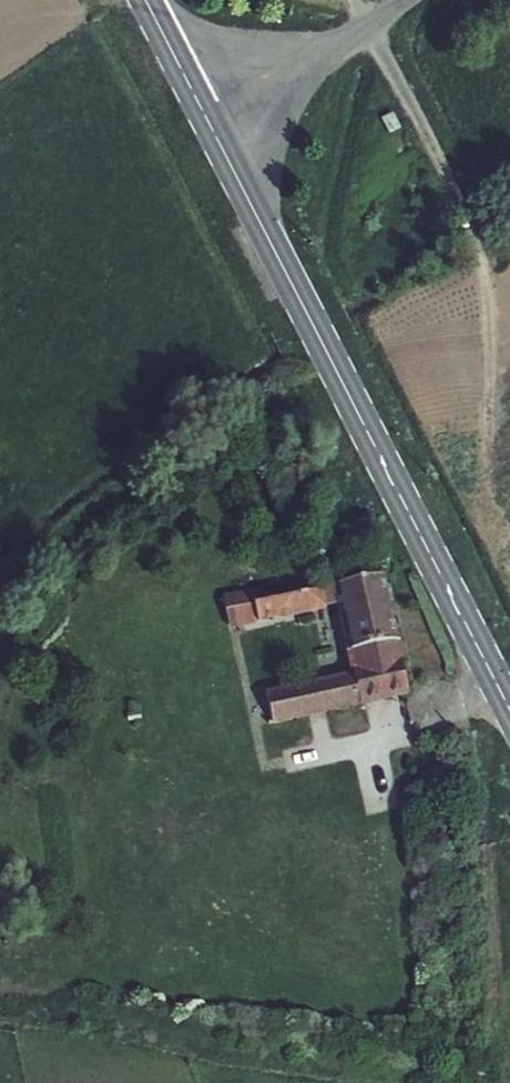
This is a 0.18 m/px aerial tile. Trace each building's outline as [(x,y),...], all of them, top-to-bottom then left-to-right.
[(383,146),(375,133),(365,138),(372,153),(383,146)] [(360,651),(383,647),(369,583),(323,595),(337,656),(360,651)] [(314,617),(309,598),(225,618),(228,629),(230,636),(314,617)] [(360,651),(365,670),(387,666),(383,647),(360,651)] [(258,708),(264,734),(378,707),(395,703),(387,666),(365,670),(341,674),(344,688),(258,708)]
